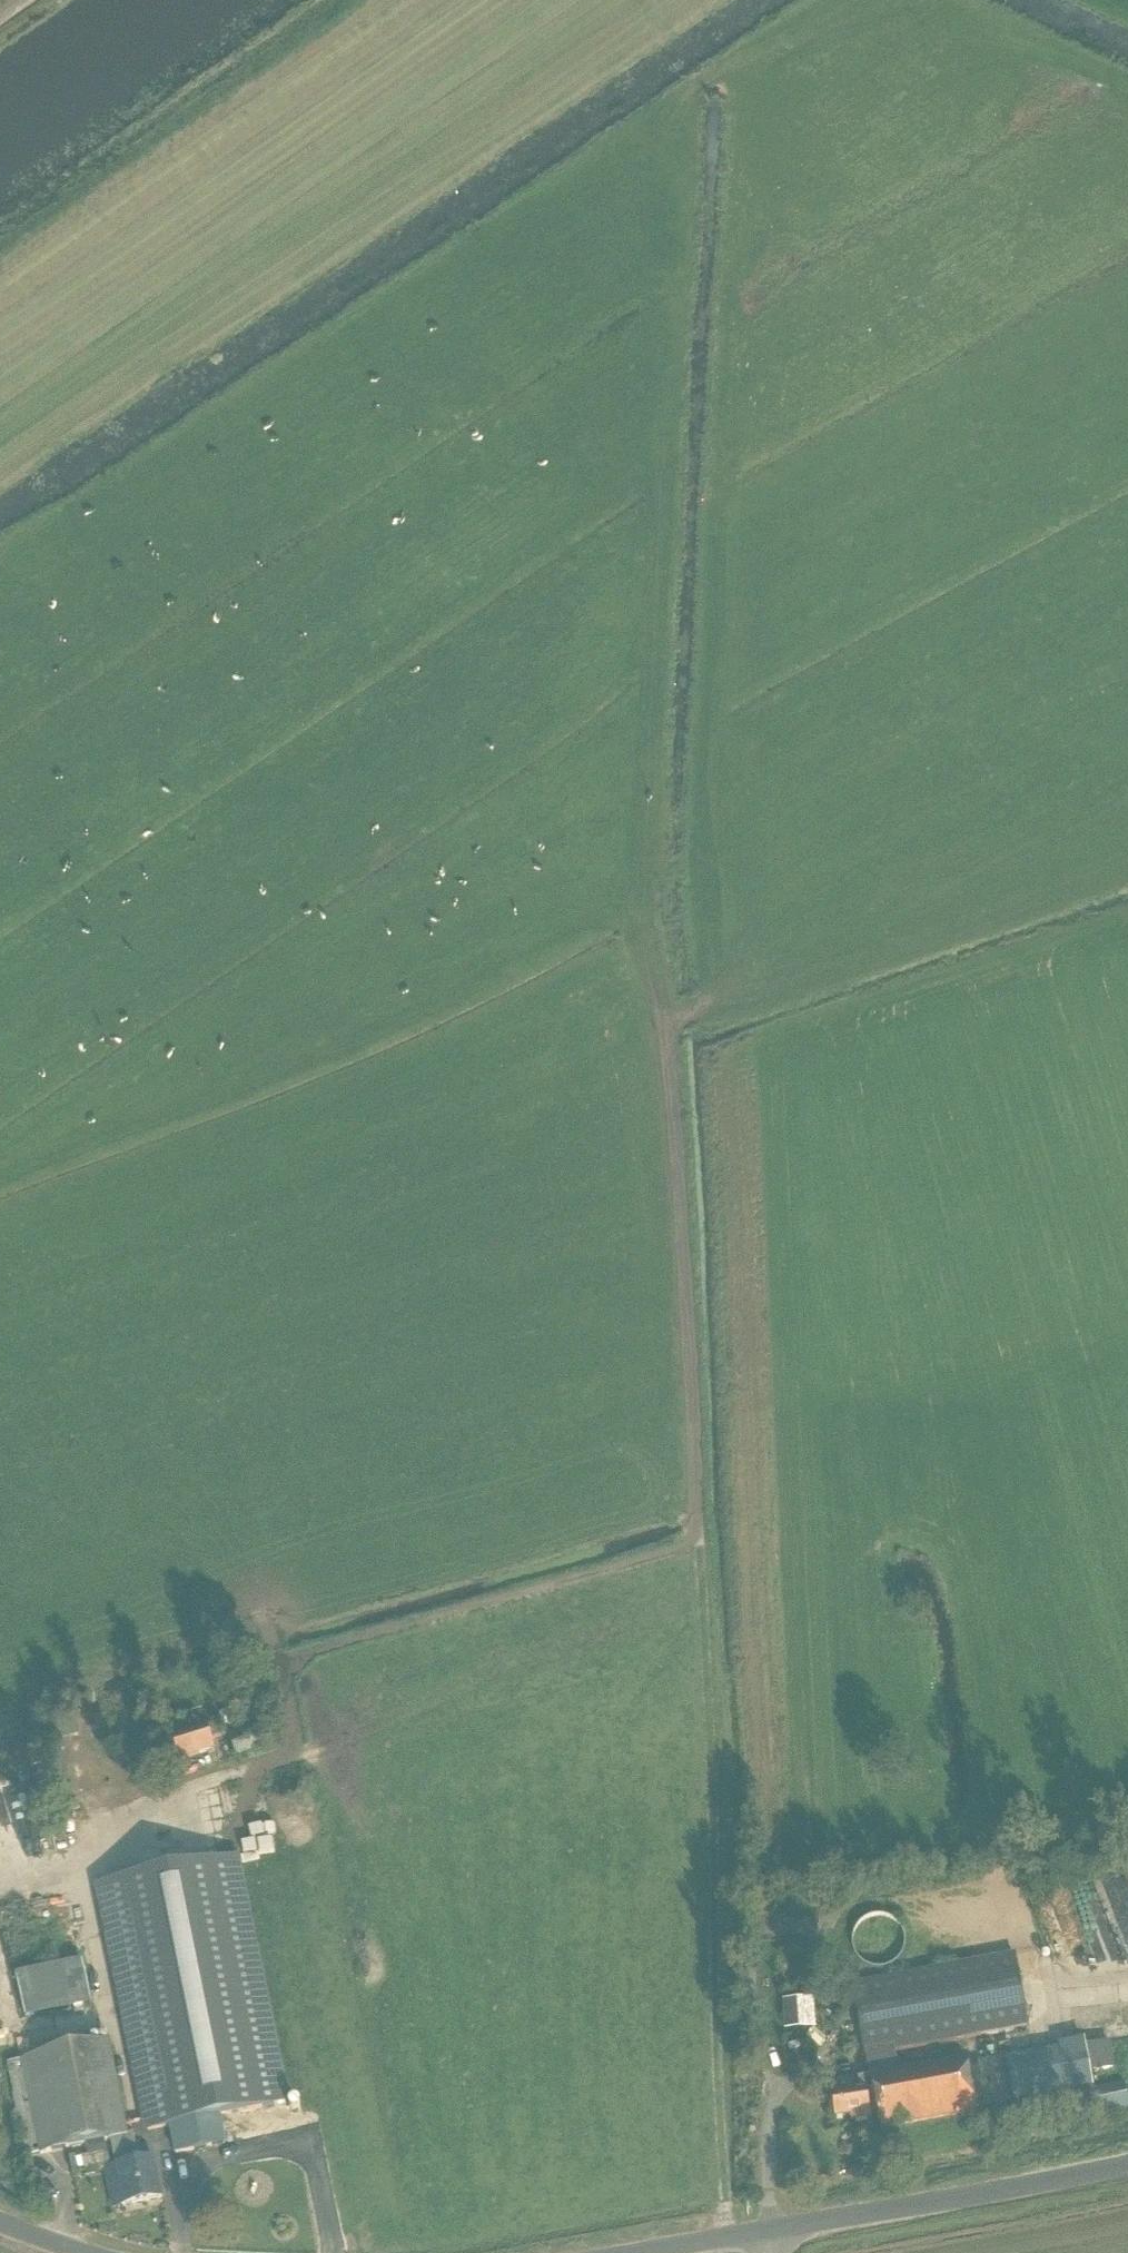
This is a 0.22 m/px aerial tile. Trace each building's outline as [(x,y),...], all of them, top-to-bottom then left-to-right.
[(211,1740),(224,1736),(221,1723),(171,1738),(178,1761),(214,1750),(211,1740)] [(254,1729),(242,1733),(229,1737),(236,1758),(261,1750),(255,1728),(254,1729)] [(98,1880),(99,1885),(149,2131),(170,2127),(176,2154),(225,2144),(219,2117),(289,2103),(238,1851),(98,1880)] [(881,1915),(877,1915),(873,1915),(868,1917),(864,1919),(860,1921),(857,1924),(854,1928),(852,1932),(851,1937),(851,1941),(851,1946),(852,1950),(854,1954),(857,1958),(860,1961),(864,1964),(868,1966),(872,1967),(877,1968),(881,1967),(886,1966),(890,1964),(894,1961),(897,1958),(900,1954),(902,1950),(903,1946),(903,1941),(903,1937),(901,1932),(900,1928),(897,1924),(894,1921),(890,1919),(886,1917),(881,1915)] [(853,1984),(869,2072),(870,2076),(858,2078),(860,2092),(831,2096),(835,2118),(851,2115),(852,2121),(871,2118),(869,2109),(876,2108),(881,2128),(977,2111),(967,2057),(900,2070),(896,2051),(1027,2026),(1014,1955),(853,1984)] [(26,2021),(92,2007),(83,1961),(16,1975),(26,2021)] [(816,1994),(783,1995),(785,2026),(818,2025),(816,1994)] [(1095,2094),(1085,2040),(1058,2045),(1059,2049),(1006,2060),(1015,2109),(1095,2094)] [(41,2155),(105,2142),(110,2140),(116,2167),(115,2167),(123,2207),(162,2199),(154,2159),(139,2161),(134,2134),(128,2136),(109,2043),(22,2061),(22,2062),(41,2155)] [(801,2050),(799,2043),(788,2047),(790,2053),(801,2050)] [(41,2155),(22,2062),(7,2065),(20,2122),(28,2158),(41,2155)] [(1097,2089),(1103,2110),(1127,2103),(1127,2090),(1126,2081),(1097,2089)] [(259,2118),(227,2122),(229,2136),(261,2132),(259,2118)] [(258,2241),(272,2229),(263,2218),(249,2229),(258,2241)]
